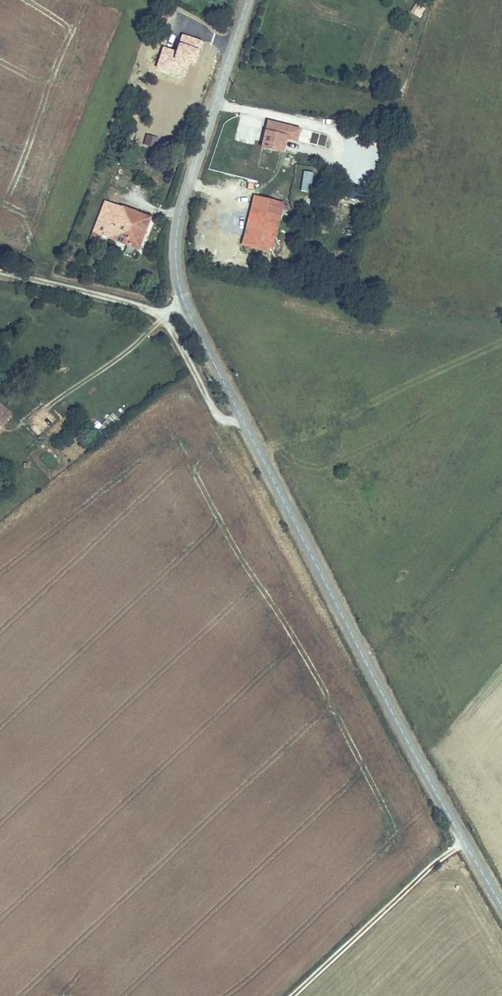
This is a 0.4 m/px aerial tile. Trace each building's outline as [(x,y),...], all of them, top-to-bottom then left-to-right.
[(411,9),(420,14),(425,6),(417,1),(411,9)] [(283,136),(286,126),(267,121),(256,166),(274,171),(283,136)] [(295,139),(298,129),(286,126),(283,136),(295,139)] [(257,160),(259,152),(251,150),(249,158),(257,160)] [(300,191),(311,192),(312,172),(301,171),(300,191)] [(362,196),(365,185),(357,183),(354,194),(362,196)] [(255,197),(244,246),(270,252),(282,204),(255,197)] [(148,218),(105,204),(96,234),(139,248),(148,218)] [(13,415),(0,403),(0,431),(13,415)]
